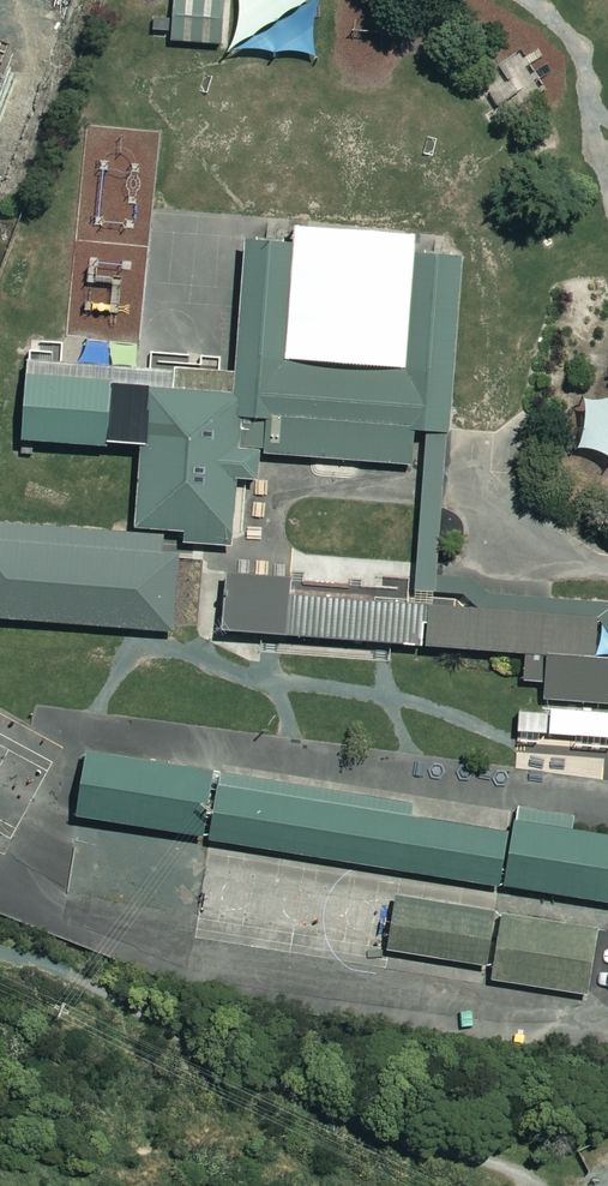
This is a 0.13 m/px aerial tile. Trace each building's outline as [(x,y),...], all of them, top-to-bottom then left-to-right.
[(154,31),(173,31),(172,43),(222,43),(222,0),(173,0),(173,17),(154,17),(154,31)] [(224,367),(141,358),(124,525),(241,537),(250,441),(392,456),(396,418),(482,427),(499,256),(413,247),(403,342),(294,331),(303,246),(237,239),(224,367)] [(122,383),(26,373),(19,440),(115,450),(122,383)] [(170,569),(120,566),(118,597),(168,600),(170,569)] [(287,706),(292,636),(525,653),(523,681),(544,682),(543,699),(607,704),(607,660),(594,659),(597,618),(375,602),(376,591),(350,589),(349,600),(317,598),(318,587),(270,584),(270,577),(226,574),(221,630),(259,633),(254,703),(287,706)] [(82,749),(70,829),(607,908),(607,826),(82,749)] [(585,930),(377,900),(367,969),(574,999),(585,930)]
